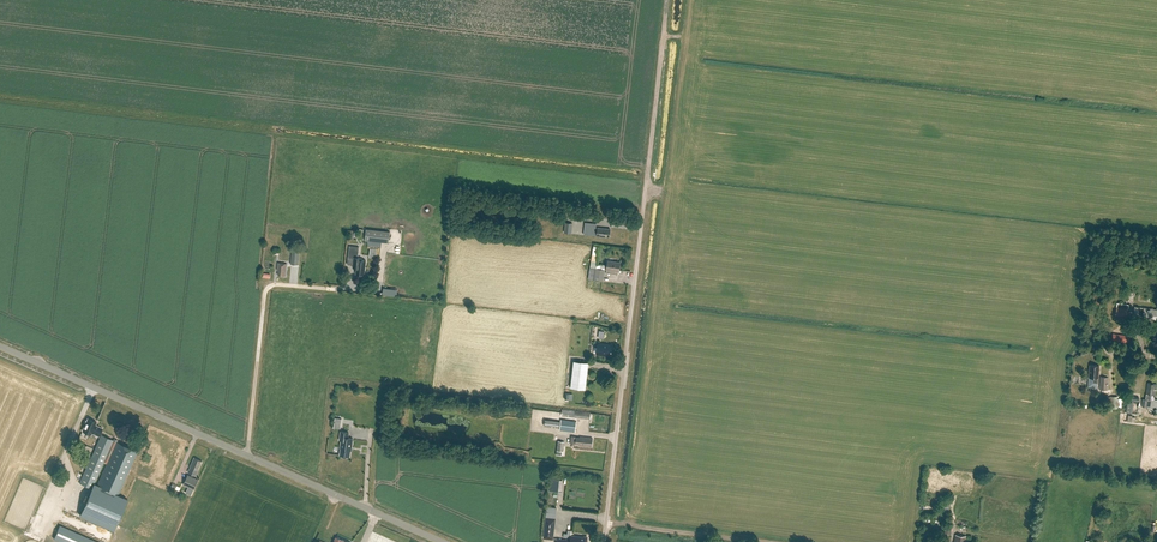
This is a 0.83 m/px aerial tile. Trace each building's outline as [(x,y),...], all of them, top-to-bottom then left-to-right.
[(609,237),(610,229),(596,227),(596,224),(585,222),(584,234),(609,237)] [(572,233),(572,227),(573,223),(565,223),(565,226),(564,232),(572,233)] [(365,240),(389,243),(390,232),(389,232),(366,229),(365,240)] [(362,258),(358,257),(359,247),(350,246),(349,257),(354,257),(353,267),(356,267),(356,273),(364,274),(366,260),(362,259),(362,258)] [(604,270),(605,265),(597,264),(600,247),(593,246),(590,268),(588,279),(603,281),(604,270)] [(299,265),(300,251),(293,250),(291,265),(299,265)] [(608,261),(606,269),(607,269),(606,273),(618,275),(619,271),(620,262),(608,261)] [(285,276),(287,263),(278,262),(277,270),(279,270),(278,275),(285,276)] [(1134,309),(1134,312),(1133,319),(1137,319),(1138,312),(1143,313),(1142,317),(1151,318),(1151,319),(1156,319),(1156,310),(1156,309),(1139,307),(1134,306),(1134,309)] [(1134,312),(1134,309),(1116,307),(1115,315),(1127,316),(1128,311),(1134,312)] [(1129,343),(1130,336),(1113,333),(1112,340),(1129,343)] [(611,355),(612,345),(607,345),(607,344),(598,343),(596,354),(606,355),(611,355)] [(574,361),(571,388),(586,390),(589,363),(574,361)] [(1098,378),(1099,365),(1090,365),(1089,377),(1093,377),(1093,382),(1097,382),(1098,378)] [(1107,389),(1108,377),(1100,376),(1100,389),(1107,389)] [(1147,382),(1145,400),(1144,400),(1143,406),(1146,407),(1147,400),(1150,400),(1151,394),(1155,395),(1156,384),(1147,382)] [(1123,396),(1120,393),(1120,396),(1108,397),(1108,408),(1107,411),(1112,411),(1112,408),(1124,408),(1123,396)] [(590,419),(591,412),(562,409),(561,416),(590,419)] [(102,428),(97,426),(95,425),(96,422),(88,418),(87,420),(86,420),(85,423),(85,424),(82,431),(91,434),(92,433),(99,436),(102,428)] [(559,428),(560,421),(545,419),(544,426),(559,428)] [(575,432),(577,421),(561,419),(560,430),(575,432)] [(348,438),(349,433),(341,431),(340,440),(341,441),(340,448),(341,448),(340,455),(343,455),(343,457),(347,457),(347,456),(349,456),(351,447),(353,438),(348,438)] [(101,434),(99,439),(91,456),(80,483),(92,488),(80,514),(114,529),(127,498),(118,494),(138,451),(116,441),(117,439),(114,438),(113,440),(102,435),(101,434)] [(575,443),(578,443),(578,445),(590,446),(590,445),(592,445),(592,438),(580,436),(580,437),(570,436),(570,444),(574,444),(575,443)] [(196,475),(203,461),(194,457),(188,471),(196,475)] [(194,489),(198,479),(188,475),(184,484),(194,489)] [(558,477),(548,477),(548,489),(557,489),(558,477)] [(71,500),(69,508),(79,510),(81,503),(71,500)] [(949,512),(949,504),(941,503),(940,511),(949,512)] [(544,538),(552,539),(555,519),(546,518),(544,538)] [(62,524),(55,539),(63,541),(101,541),(62,524)] [(951,535),(952,525),(945,524),(944,534),(951,535)]
